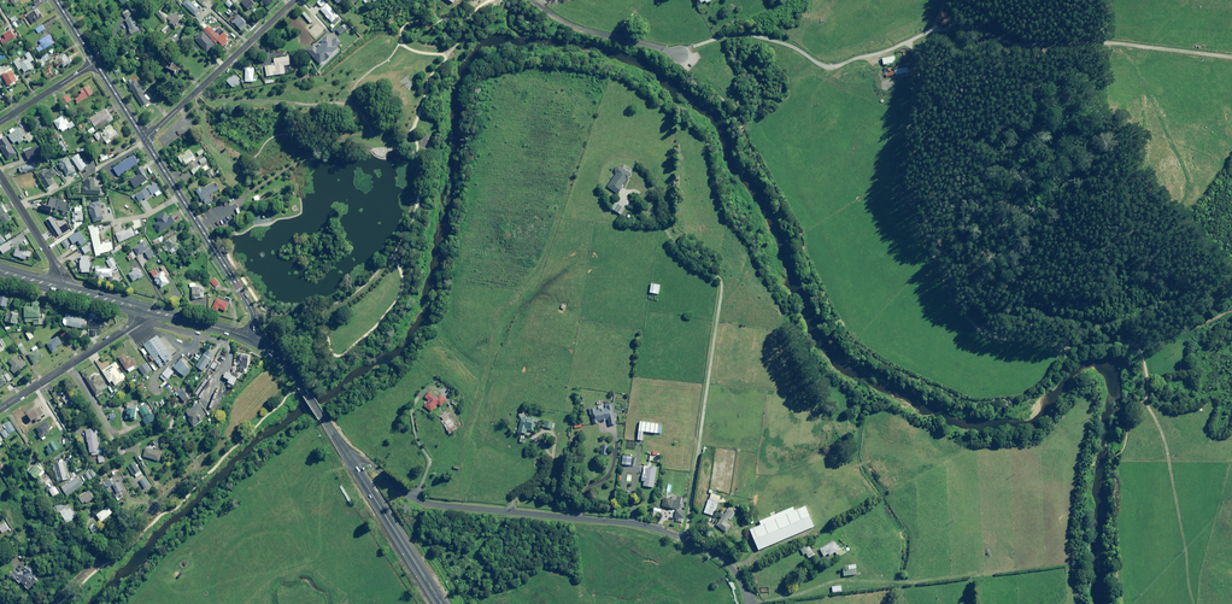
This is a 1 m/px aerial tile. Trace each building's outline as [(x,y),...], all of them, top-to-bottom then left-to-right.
[(189,0),(186,0),(182,4),(194,16),(200,11),(189,0)] [(248,11),(255,4),(252,0),(244,0),(241,3),(248,11)] [(339,16),(327,3),(320,10),(333,23),(339,16)] [(44,16),(38,9),(27,16),(32,24),(44,16)] [(131,15),(127,9),(122,12),(126,18),(131,15)] [(180,18),(176,13),(174,15),(173,14),(167,19),(176,28),(181,23),(178,20),(180,18)] [(204,18),(200,14),(196,18),(200,23),(204,18)] [(243,19),(237,14),(230,21),(233,24),(234,23),(242,31),(249,24),(243,18),(243,19)] [(139,30),(132,17),(125,20),(130,28),(128,29),(131,35),(139,30)] [(45,29),(42,25),(36,29),(38,33),(45,29)] [(207,26),(203,30),(216,43),(218,41),(223,47),(229,41),(227,38),(229,36),(223,30),(217,36),(207,26)] [(10,30),(0,37),(0,40),(4,45),(15,37),(10,30)] [(55,42),(50,34),(39,41),(42,45),(37,49),(39,53),(55,42)] [(332,42),(327,36),(321,42),(316,47),(314,45),(307,51),(320,64),(325,59),(326,60),(330,57),(326,53),(327,52),(333,52),(338,48),(337,47),(342,42),(338,37),(332,42)] [(34,59),(29,52),(25,55),(27,59),(26,60),(24,57),(20,60),(20,58),(14,62),(19,70),(22,68),(25,73),(34,67),(30,62),(34,59)] [(68,58),(65,54),(53,61),(57,68),(62,65),(63,67),(72,62),(70,57),(68,58)] [(290,65),(289,56),(274,58),(276,75),(285,74),(284,66),(290,65)] [(895,62),(894,56),(882,57),(883,64),(895,62)] [(169,61),(166,67),(177,72),(180,65),(169,61)] [(271,63),(271,65),(265,66),(265,67),(261,68),(263,75),(266,75),(267,76),(276,75),(274,63),(271,63)] [(2,66),(0,67),(0,81),(1,82),(5,80),(9,86),(18,81),(11,68),(6,71),(2,66)] [(892,67),(887,68),(888,71),(886,71),(887,73),(885,74),(885,77),(908,72),(907,67),(893,70),(892,67)] [(254,68),(245,68),(245,82),(254,82),(254,68)] [(240,80),(235,74),(231,78),(231,77),(226,81),(234,89),(239,84),(237,82),(240,80)] [(144,93),(136,79),(128,84),(142,106),(144,105),(145,108),(150,105),(143,94),(144,93)] [(78,95),(79,97),(75,99),(77,104),(93,94),(88,86),(80,91),(82,93),(78,95)] [(72,100),(68,95),(60,100),(64,105),(72,100)] [(113,120),(107,109),(90,119),(96,129),(113,120)] [(46,127),(39,115),(31,120),(33,124),(32,124),(36,131),(41,129),(41,130),(46,127)] [(64,120),(62,116),(53,122),(59,130),(61,129),(63,131),(69,127),(70,129),(75,125),(72,121),(69,123),(66,119),(64,120)] [(114,130),(110,124),(94,135),(100,145),(106,141),(108,143),(120,136),(115,129),(114,130)] [(26,135),(20,127),(15,130),(13,128),(9,131),(11,133),(8,135),(13,143),(17,141),(19,144),(24,140),(25,142),(27,140),(29,143),(35,139),(30,132),(26,135)] [(195,159),(189,150),(178,157),(183,166),(195,159)] [(109,158),(106,152),(100,155),(101,159),(99,160),(101,162),(109,158)] [(139,163),(134,155),(113,169),(119,176),(139,163)] [(35,167),(34,163),(19,167),(21,173),(24,172),(24,171),(35,167)] [(627,179),(631,173),(621,166),(617,166),(615,171),(615,173),(616,174),(607,187),(618,194),(623,187),(622,186),(627,179)] [(146,172),(142,167),(136,170),(139,175),(130,180),(135,188),(147,180),(143,174),(146,172)] [(57,174),(53,168),(45,173),(44,170),(38,174),(47,188),(53,184),(49,178),(57,174)] [(94,179),(87,178),(87,181),(83,181),(82,193),(100,195),(101,188),(93,187),(94,179)] [(220,189),(215,181),(203,189),(201,186),(195,190),(202,201),(203,200),(206,205),(213,201),(209,196),(220,189)] [(157,196),(161,193),(160,191),(160,190),(156,183),(135,196),(139,202),(145,198),(146,200),(155,194),(157,196)] [(55,213),(57,214),(58,210),(63,212),(62,215),(66,216),(69,209),(67,208),(69,203),(51,197),(48,206),(56,208),(55,213)] [(102,206),(101,201),(88,204),(90,209),(88,209),(90,215),(91,214),(93,222),(104,220),(100,207),(102,206)] [(625,209),(615,202),(611,209),(621,215),(625,209)] [(3,223),(11,219),(7,212),(2,203),(0,204),(0,218),(3,223)] [(94,228),(93,225),(89,226),(96,256),(100,255),(100,254),(110,251),(109,251),(113,250),(111,242),(101,244),(97,227),(94,228)] [(135,235),(131,227),(115,235),(119,242),(135,235)] [(87,241),(80,231),(69,238),(73,244),(77,242),(79,246),(87,241)] [(179,244),(174,237),(163,243),(165,245),(162,247),(165,251),(166,250),(168,253),(171,252),(172,253),(179,248),(177,245),(179,244)] [(70,245),(67,240),(62,243),(65,248),(70,245)] [(9,241),(0,247),(0,249),(3,254),(13,247),(9,241)] [(150,247),(145,241),(134,249),(139,255),(150,247)] [(90,251),(87,245),(82,248),(85,254),(90,251)] [(32,252),(16,248),(14,256),(26,259),(27,256),(30,257),(32,252)] [(155,256),(151,249),(145,253),(149,259),(155,256)] [(136,257),(133,253),(127,257),(130,261),(136,257)] [(81,261),(80,261),(80,269),(82,269),(82,272),(90,272),(89,256),(81,257),(81,261)] [(116,266),(112,258),(107,260),(111,268),(116,266)] [(100,266),(95,267),(96,275),(98,274),(99,279),(104,279),(104,277),(113,277),(112,269),(100,269),(100,266)] [(143,276),(137,267),(133,270),(133,271),(128,274),(133,281),(138,278),(139,279),(143,276)] [(156,279),(154,280),(158,285),(159,284),(162,288),(169,282),(161,272),(154,277),(156,279)] [(220,284),(213,278),(210,282),(216,288),(220,284)] [(660,285),(651,284),(650,293),(658,294),(660,285)] [(204,298),(202,286),(192,287),(193,299),(204,298)] [(0,294),(0,305),(7,307),(9,296),(0,294)] [(229,304),(217,298),(212,309),(217,312),(219,308),(226,312),(229,304)] [(40,302),(32,302),(32,307),(24,307),(25,322),(34,322),(34,325),(41,324),(40,302)] [(10,313),(10,315),(6,314),(5,321),(17,324),(19,315),(10,313)] [(76,316),(66,314),(65,319),(64,318),(62,325),(83,329),(85,319),(76,318),(76,316)] [(106,322),(92,318),(90,326),(104,330),(106,322)] [(169,357),(154,335),(140,344),(155,366),(169,357)] [(62,344),(57,337),(47,344),(53,353),(58,350),(56,348),(62,344)] [(27,352),(20,343),(17,346),(23,355),(27,352)] [(43,357),(36,346),(32,349),(34,351),(28,355),(34,364),(43,357)] [(127,358),(124,354),(118,358),(127,370),(137,363),(133,358),(132,359),(130,356),(127,358)] [(244,355),(235,354),(234,366),(243,367),(244,355)] [(19,361),(14,356),(8,362),(13,367),(10,369),(15,375),(21,368),(22,368),(26,364),(21,359),(19,361)] [(186,369),(174,360),(168,367),(180,376),(186,369)] [(119,368),(116,362),(102,371),(106,381),(112,381),(115,385),(126,379),(123,373),(120,375),(117,369),(119,368)] [(152,371),(146,363),(139,368),(144,376),(152,371)] [(174,372),(168,367),(160,377),(165,382),(174,372)] [(232,378),(221,372),(219,377),(224,380),(223,383),(228,386),(232,378)] [(105,382),(101,375),(97,377),(96,375),(92,377),(90,375),(85,378),(96,395),(102,391),(99,385),(105,382)] [(189,399),(182,388),(177,391),(184,402),(189,399)] [(438,398),(429,392),(425,398),(429,401),(424,406),(431,412),(438,404),(441,407),(447,399),(441,394),(438,398)] [(75,404),(68,394),(66,395),(65,394),(64,395),(65,396),(62,398),(69,408),(75,404)] [(203,408),(198,400),(194,403),(195,406),(186,412),(190,418),(188,419),(193,426),(207,416),(202,409),(203,408)] [(132,403),(127,403),(127,410),(125,410),(125,413),(126,413),(126,420),(136,420),(137,405),(132,405),(132,403)] [(150,414),(145,404),(138,408),(143,416),(146,414),(151,423),(156,420),(152,412),(150,414)] [(614,411),(612,405),(606,406),(606,408),(604,409),(603,406),(598,407),(599,409),(597,410),(596,408),(589,409),(590,415),(591,415),(593,424),(598,423),(598,421),(608,419),(609,426),(616,424),(613,412),(614,411)] [(519,415),(521,420),(513,439),(523,442),(527,431),(533,434),(536,425),(537,425),(539,419),(527,416),(523,412),(519,415)] [(457,429),(446,413),(441,417),(443,420),(441,421),(450,434),(457,429)] [(553,422),(546,420),(544,427),(551,429),(553,422)] [(6,430),(9,434),(15,430),(10,422),(3,426),(6,430)] [(658,424),(640,422),(637,440),(642,441),(643,432),(657,433),(658,424)] [(59,436),(50,425),(42,431),(50,440),(52,438),(53,441),(59,436)] [(93,430),(93,429),(86,430),(87,443),(88,443),(89,453),(91,453),(91,456),(96,455),(95,452),(99,452),(97,430),(93,430)] [(609,447),(602,446),(601,455),(607,456),(609,447)] [(162,452),(145,448),(143,457),(160,461),(162,452)] [(632,456),(623,455),(621,465),(631,466),(632,456)] [(69,479),(65,462),(52,465),(53,471),(54,470),(57,482),(69,479)] [(142,474),(134,463),(127,467),(133,476),(134,475),(136,477),(142,474)] [(45,472),(36,464),(29,473),(36,479),(38,476),(40,478),(45,472)] [(656,467),(644,466),(643,474),(642,474),(641,481),(644,481),(643,486),(654,487),(656,467)] [(93,479),(88,472),(85,475),(90,481),(93,479)] [(82,485),(78,478),(70,484),(68,481),(59,484),(66,495),(82,485)] [(150,485),(144,478),(139,481),(145,489),(150,485)] [(125,493),(120,482),(113,486),(119,496),(125,493)] [(717,492),(709,489),(708,493),(711,494),(709,499),(708,499),(704,513),(714,516),(720,496),(716,495),(717,492)] [(94,499),(89,491),(78,498),(82,504),(85,502),(86,503),(94,499)] [(681,497),(677,497),(676,500),(663,498),(662,507),(676,509),(674,518),(676,518),(683,519),(685,511),(679,510),(681,497)] [(63,507),(61,503),(56,506),(67,524),(72,521),(72,519),(76,517),(67,504),(63,507)] [(113,513),(108,506),(96,515),(101,521),(113,513)] [(735,514),(728,510),(724,515),(722,513),(719,517),(722,519),(717,525),(726,533),(732,525),(727,521),(728,519),(730,520),(735,514)] [(5,523),(0,525),(0,529),(2,533),(9,529),(5,523)] [(94,524),(89,528),(92,533),(98,528),(94,524)] [(838,558),(849,551),(845,546),(840,549),(835,540),(821,548),(821,549),(820,550),(824,557),(828,554),(829,556),(835,552),(838,558)] [(806,548),(805,546),(800,549),(803,555),(806,554),(809,559),(815,556),(810,546),(806,548)] [(856,568),(855,563),(845,565),(846,570),(843,571),(844,576),(856,575),(855,568),(856,568)] [(33,571),(34,570),(29,565),(19,574),(15,570),(10,575),(15,581),(17,580),(20,583),(21,582),(29,590),(40,579),(33,571)]
